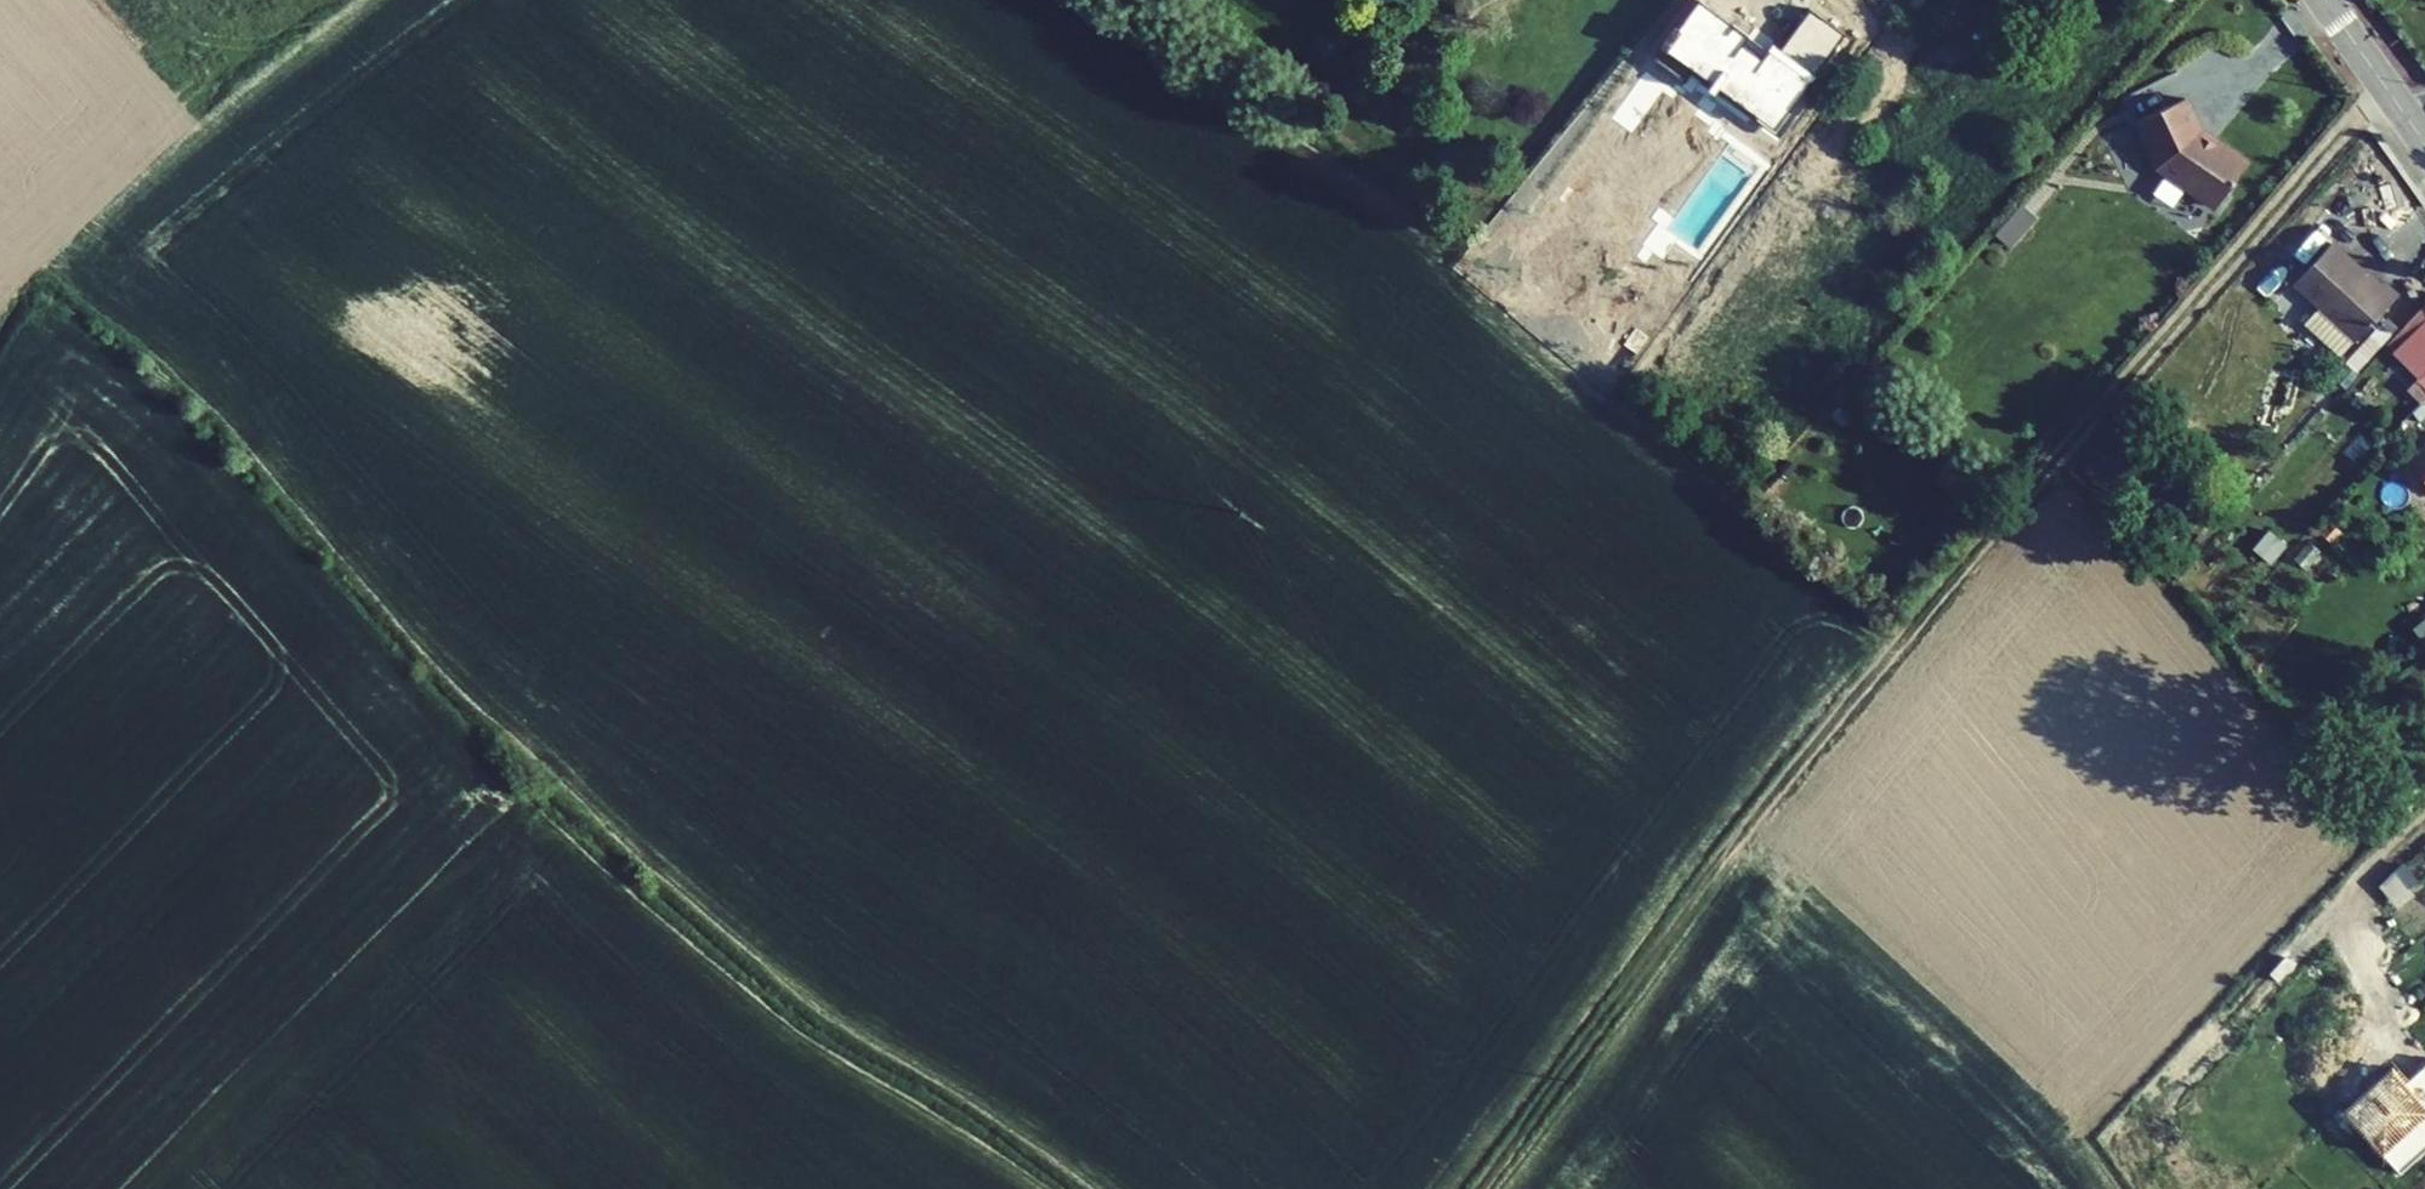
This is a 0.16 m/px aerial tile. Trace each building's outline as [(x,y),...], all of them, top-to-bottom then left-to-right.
[(2205,136),(2206,135),(2199,130),(2184,98),(2134,122),(2156,167),(2215,208),(2245,162),(2212,139),(2211,141),(2205,136)] [(2008,248),(2034,218),(2018,204),(1992,234),(2008,248)] [(2309,279),(2373,338),(2414,291),(2396,274),(2391,279),(2345,238),(2309,279)] [(2424,379),(2424,321),(2403,346),(2424,379)] [(2168,572),(2176,580),(2182,574),(2174,566),(2168,572)] [(2414,630),(2424,644),(2424,621),(2414,630)] [(2412,896),(2393,871),(2377,885),(2396,908),(2412,896)]
